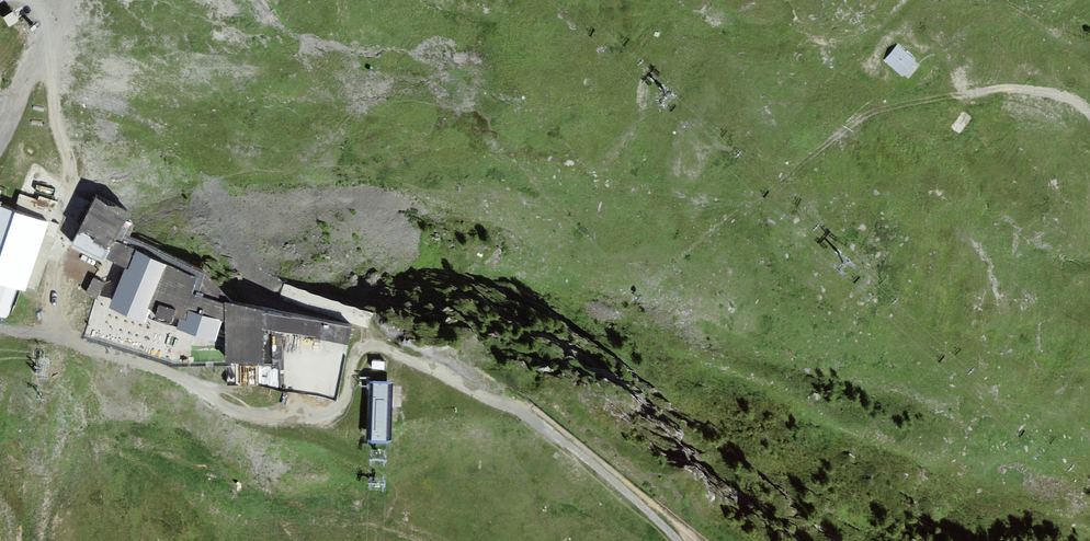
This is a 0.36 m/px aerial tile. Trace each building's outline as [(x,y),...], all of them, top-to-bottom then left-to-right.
[(11,22),(23,14),(16,4),(4,11),(11,22)] [(904,80),(919,63),(897,45),(883,62),(904,80)] [(48,221),(13,208),(19,191),(0,185),(0,315),(8,318),(18,287),(26,289),(31,273),(48,221)] [(131,220),(126,216),(128,213),(96,196),(70,245),(108,261),(129,266),(114,307),(151,321),(153,311),(182,320),(182,326),(201,335),(226,339),(228,363),(266,361),(269,387),(290,390),(343,399),(356,326),(231,301),(196,290),(203,269),(128,238),(132,230),(133,224),(131,220)] [(93,275),(88,291),(99,294),(104,278),(93,275)]
